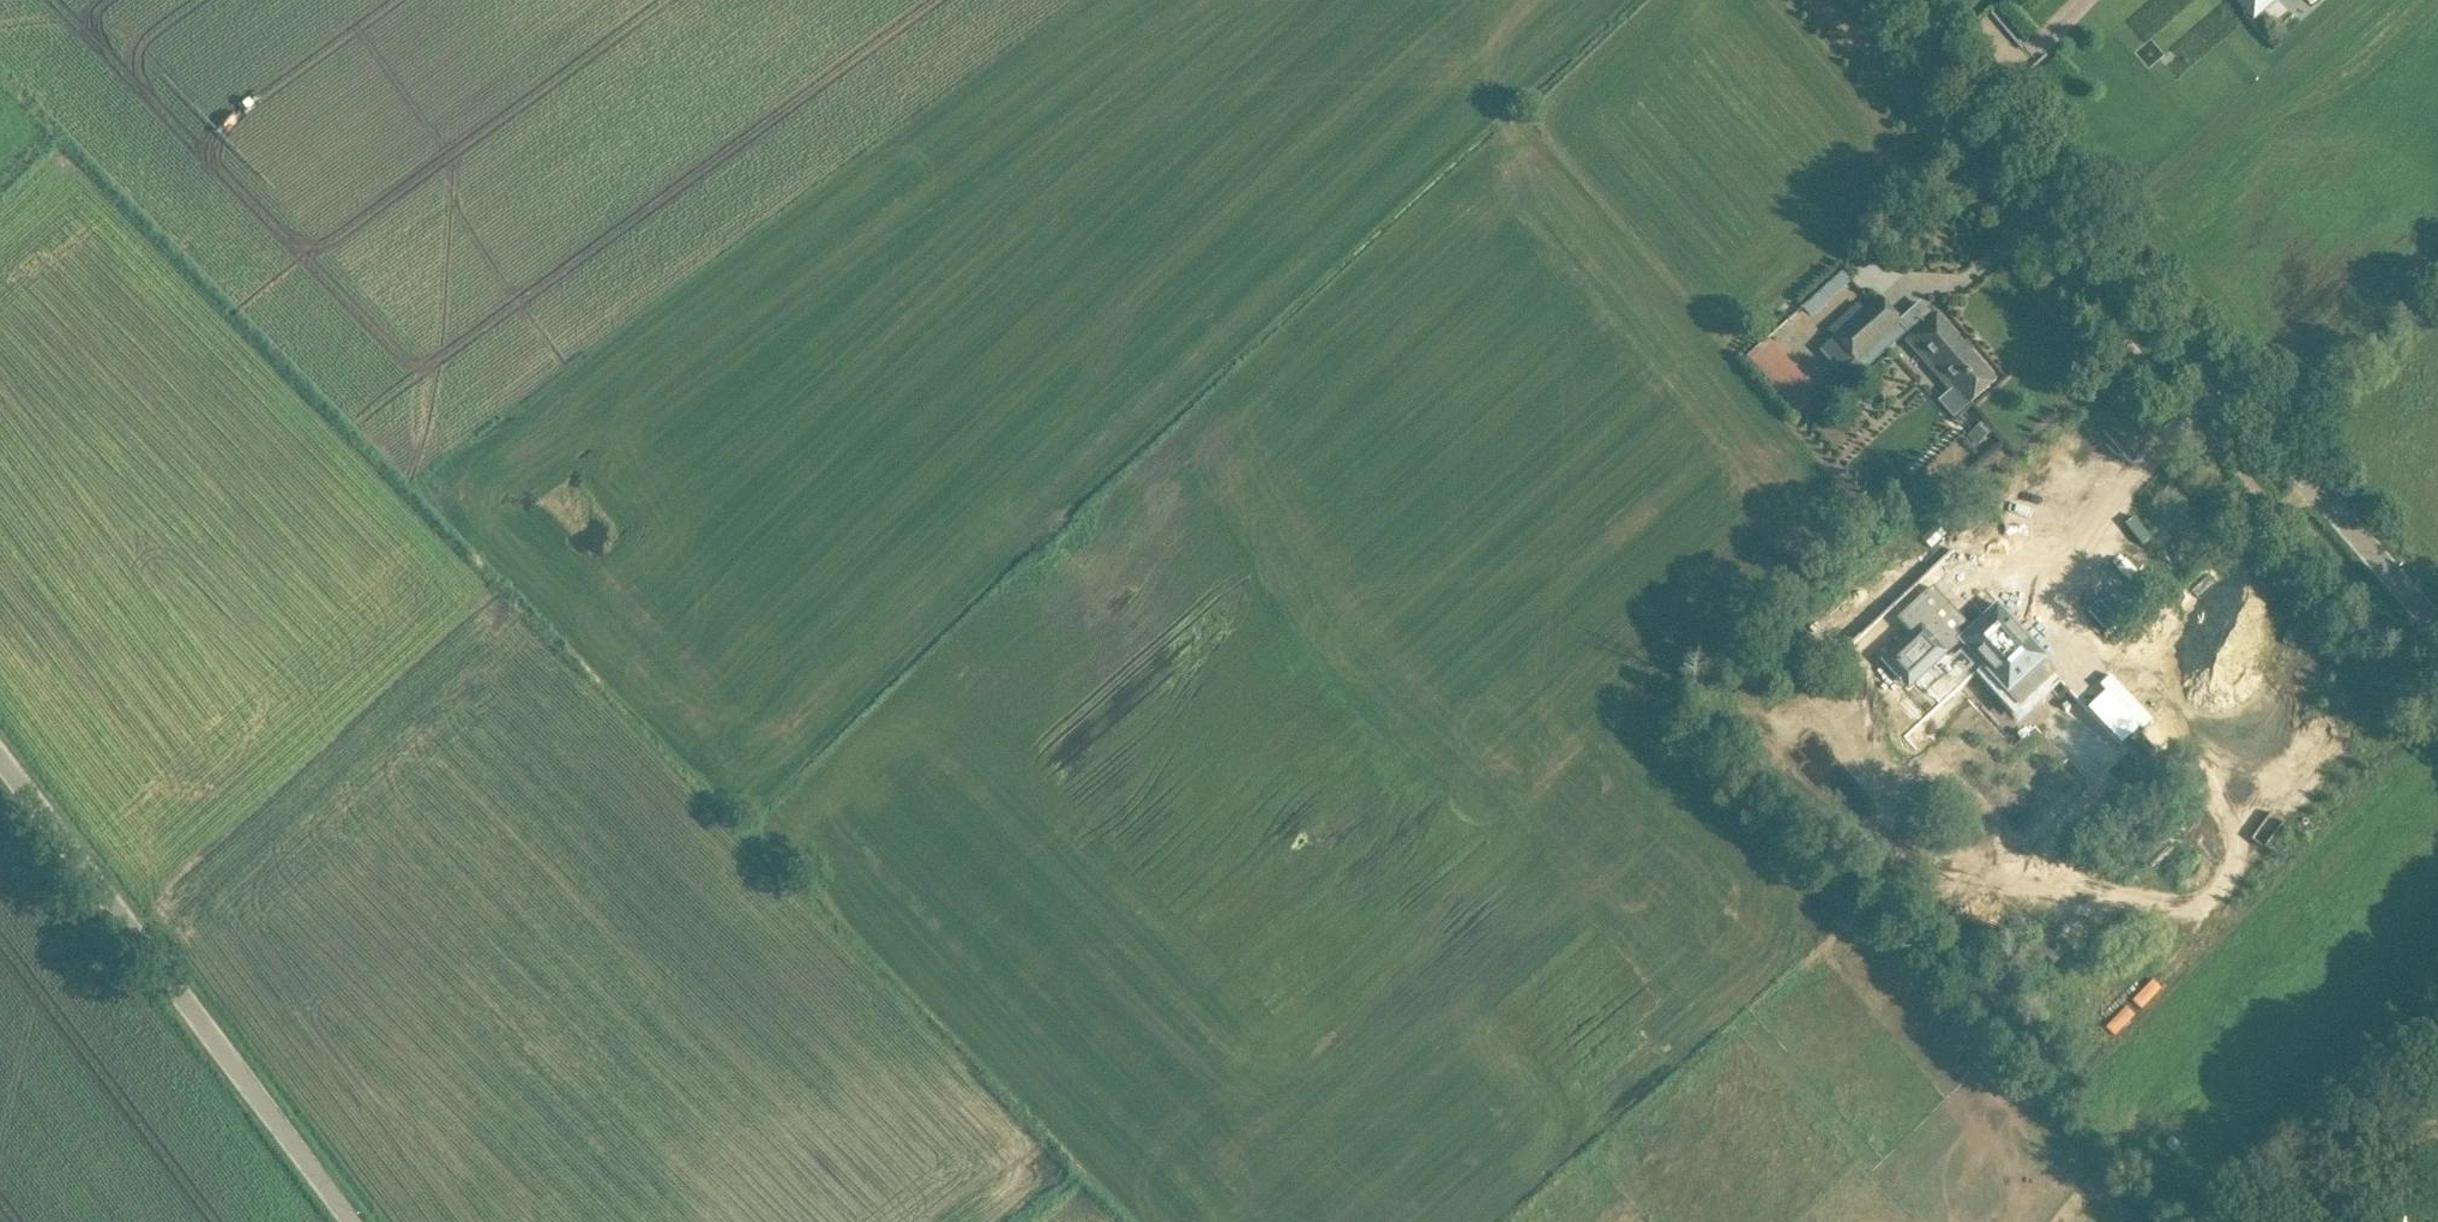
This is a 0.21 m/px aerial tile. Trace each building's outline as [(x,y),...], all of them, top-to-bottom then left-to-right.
[(2270,0),(2242,0),(2254,14),(2270,0)] [(1812,317),(1851,282),(1842,272),(1803,307),(1812,317)] [(1856,362),(1899,324),(1901,321),(1880,298),(1835,338),(1856,362)] [(1969,405),(1996,381),(1936,313),(1905,340),(1950,391),(1953,387),(1969,405)] [(1798,413),(1815,397),(1765,341),(1747,356),(1798,413)] [(1976,445),(1994,428),(1986,419),(1967,435),(1976,445)] [(1971,520),(1958,506),(1946,517),(1960,531),(1971,520)] [(1947,534),(1936,524),(1922,538),(1932,548),(1947,534)] [(1895,657),(1866,684),(1893,713),(1944,664),(1967,689),(1919,734),(1930,746),(1947,731),(1948,732),(1949,731),(1993,778),(2025,748),(2005,727),(2039,695),(2028,683),(2030,680),(1981,628),(1955,652),(1916,611),(1882,643),(1895,657)] [(2012,990),(2023,981),(2010,966),(1999,975),(2012,990)]
